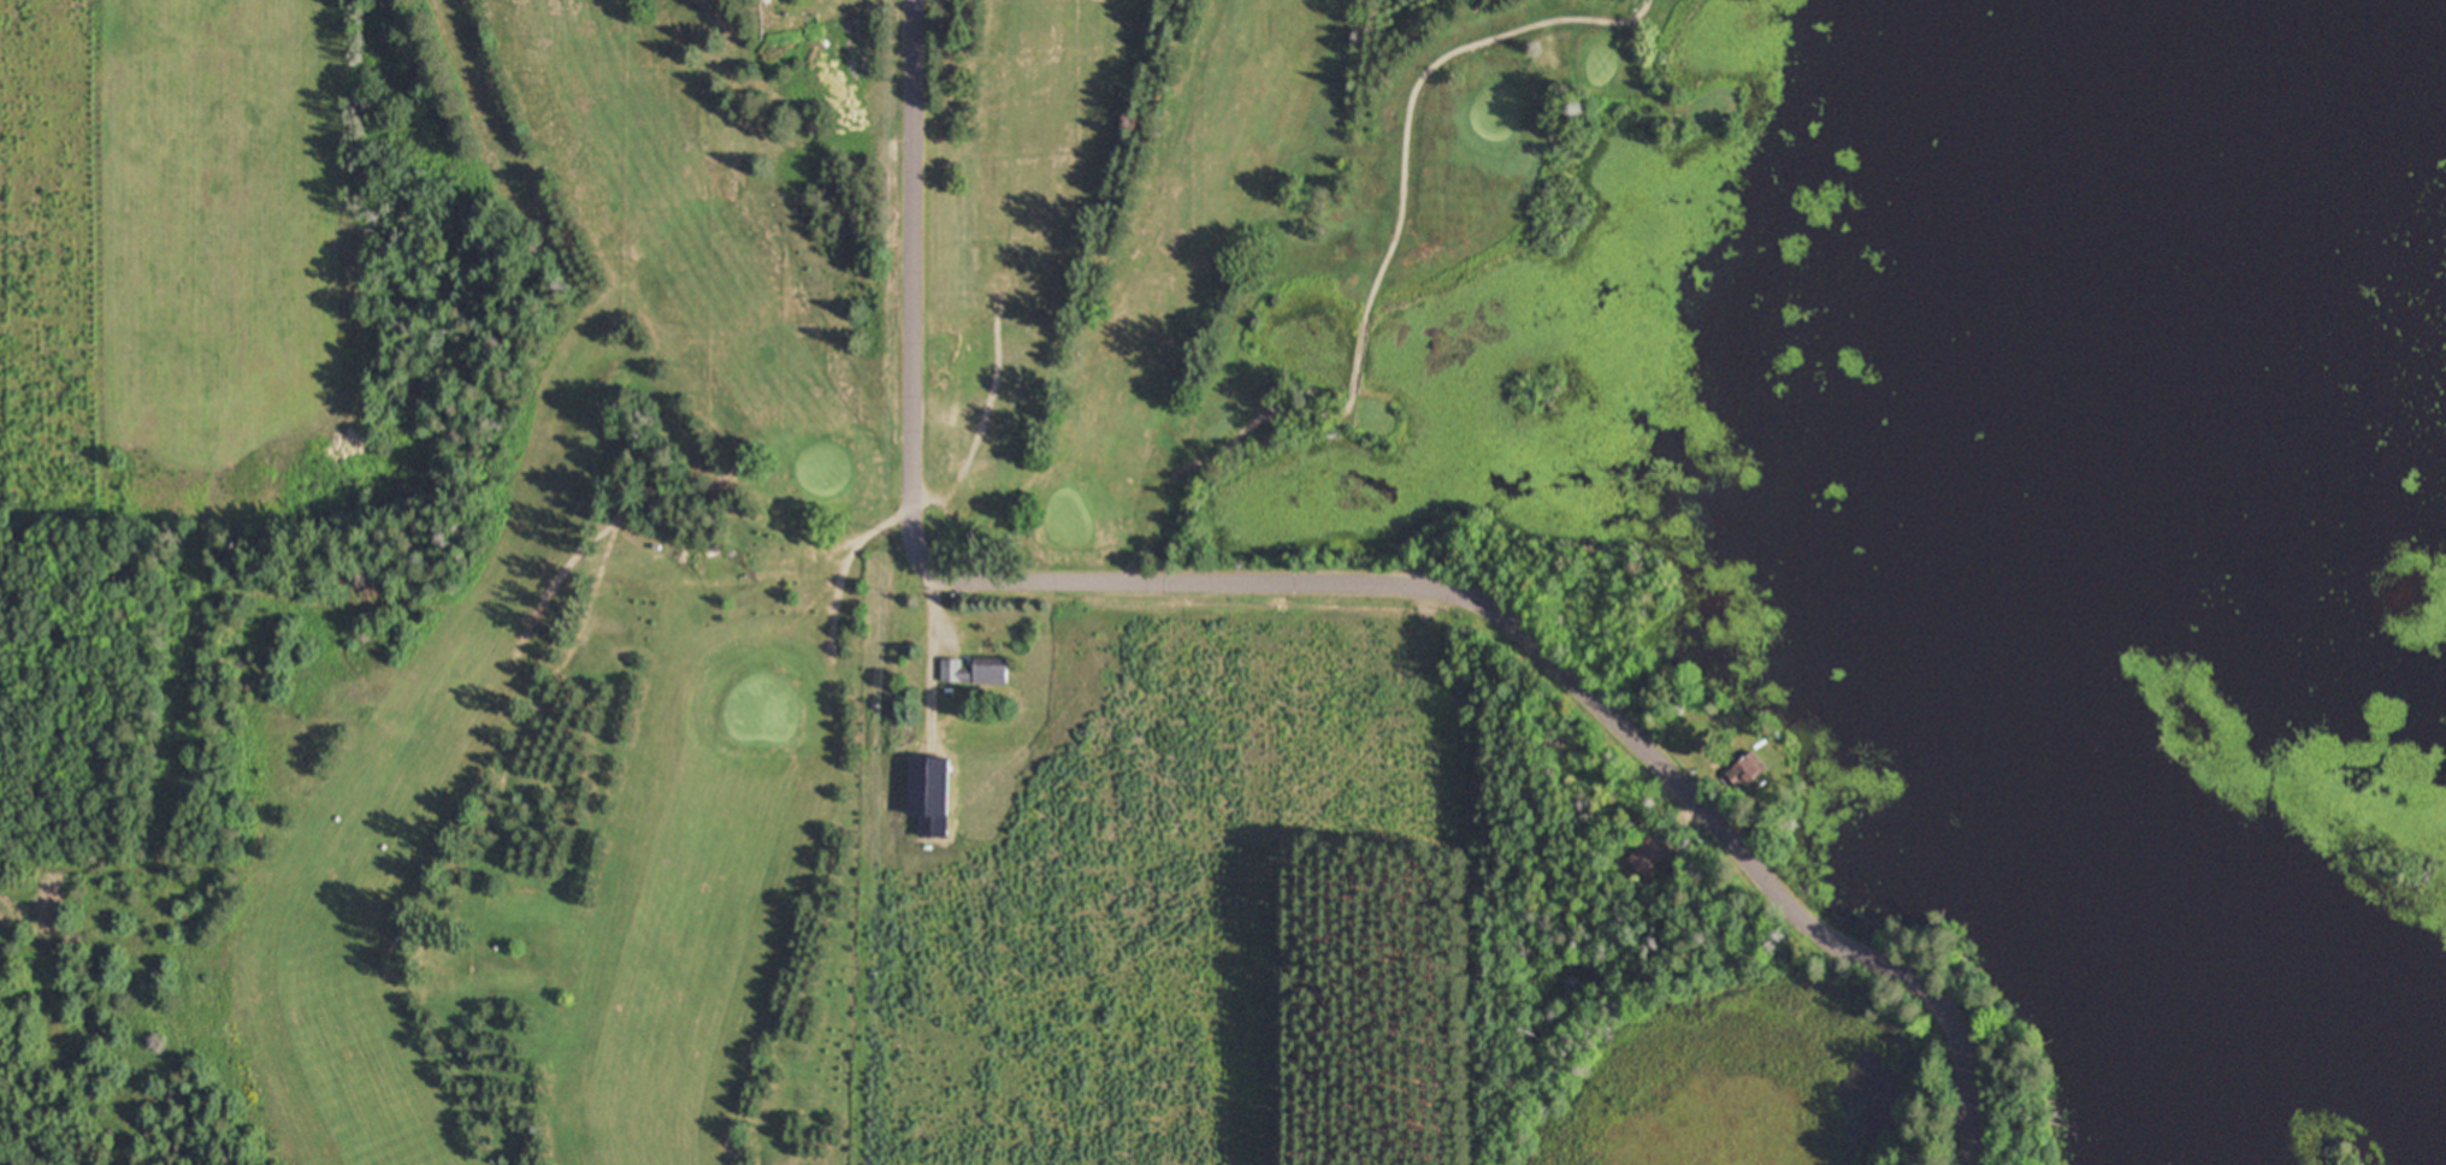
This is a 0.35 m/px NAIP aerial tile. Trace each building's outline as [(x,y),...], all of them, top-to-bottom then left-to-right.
[(940,683),(1006,683),(1006,657),(971,657),(971,659),(940,659),(940,683)] [(1742,791),(1767,766),(1750,750),(1726,775),(1742,791)] [(1643,877),(1666,855),(1649,837),(1626,859),(1643,877)]
